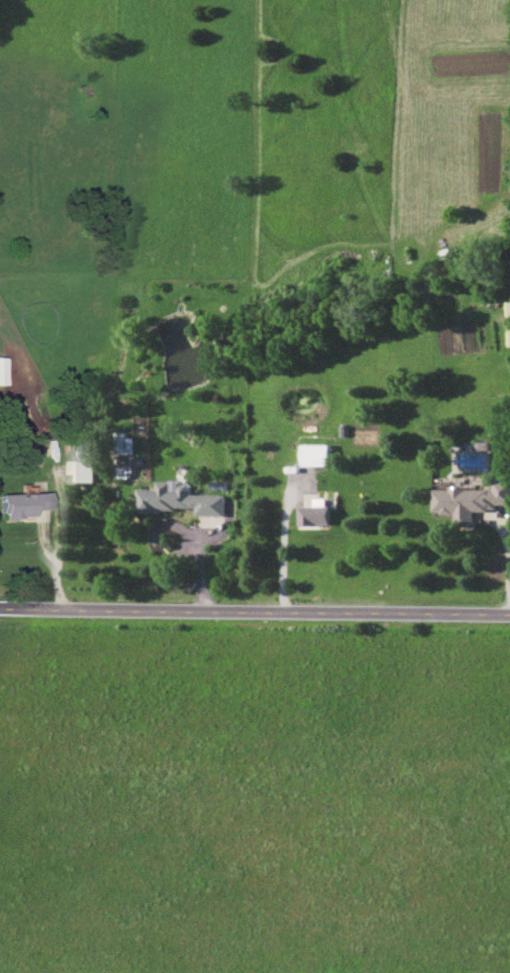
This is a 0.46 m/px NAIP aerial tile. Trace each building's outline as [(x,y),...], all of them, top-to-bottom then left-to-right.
[(122,453),(138,454),(138,437),(131,437),(131,432),(122,432),(122,453)] [(98,482),(99,442),(73,441),(73,481),(98,482)] [(331,465),(331,444),(304,445),(304,466),(331,465)] [(131,479),(132,467),(119,466),(118,478),(131,479)] [(495,480),(495,489),(436,488),(436,513),(457,513),(457,526),(476,526),(476,510),(499,510),(499,504),(509,504),(509,480),(495,480)] [(228,495),(194,494),(194,483),(161,483),(161,489),(142,489),(142,510),(198,511),(198,515),(227,516),(228,495)] [(30,518),(29,510),(44,510),(44,493),(0,494),(0,519),(30,518)] [(303,525),(332,525),(332,498),(317,498),(318,506),(303,506),(303,525)]
